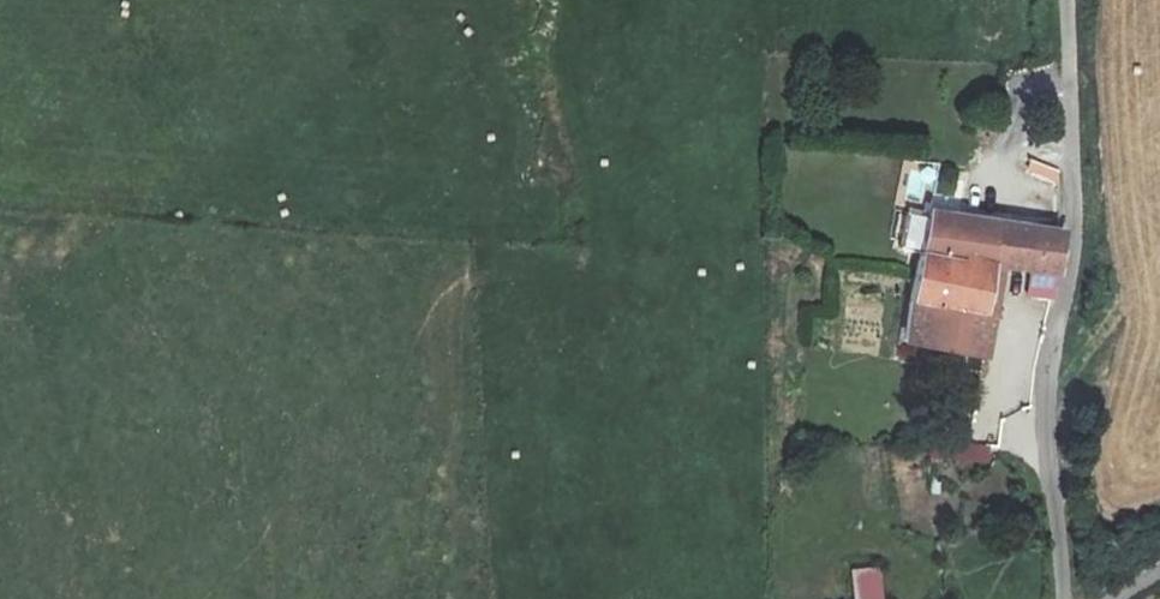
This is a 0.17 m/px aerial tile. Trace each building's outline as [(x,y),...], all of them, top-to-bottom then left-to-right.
[(1012,265),(1061,275),(1068,240),(1067,234),(928,213),(921,255),(907,342),(992,356),(1012,265)] [(959,463),(987,466),(989,447),(962,444),(959,463)] [(853,598),(883,598),(878,566),(849,570),(853,598)]
